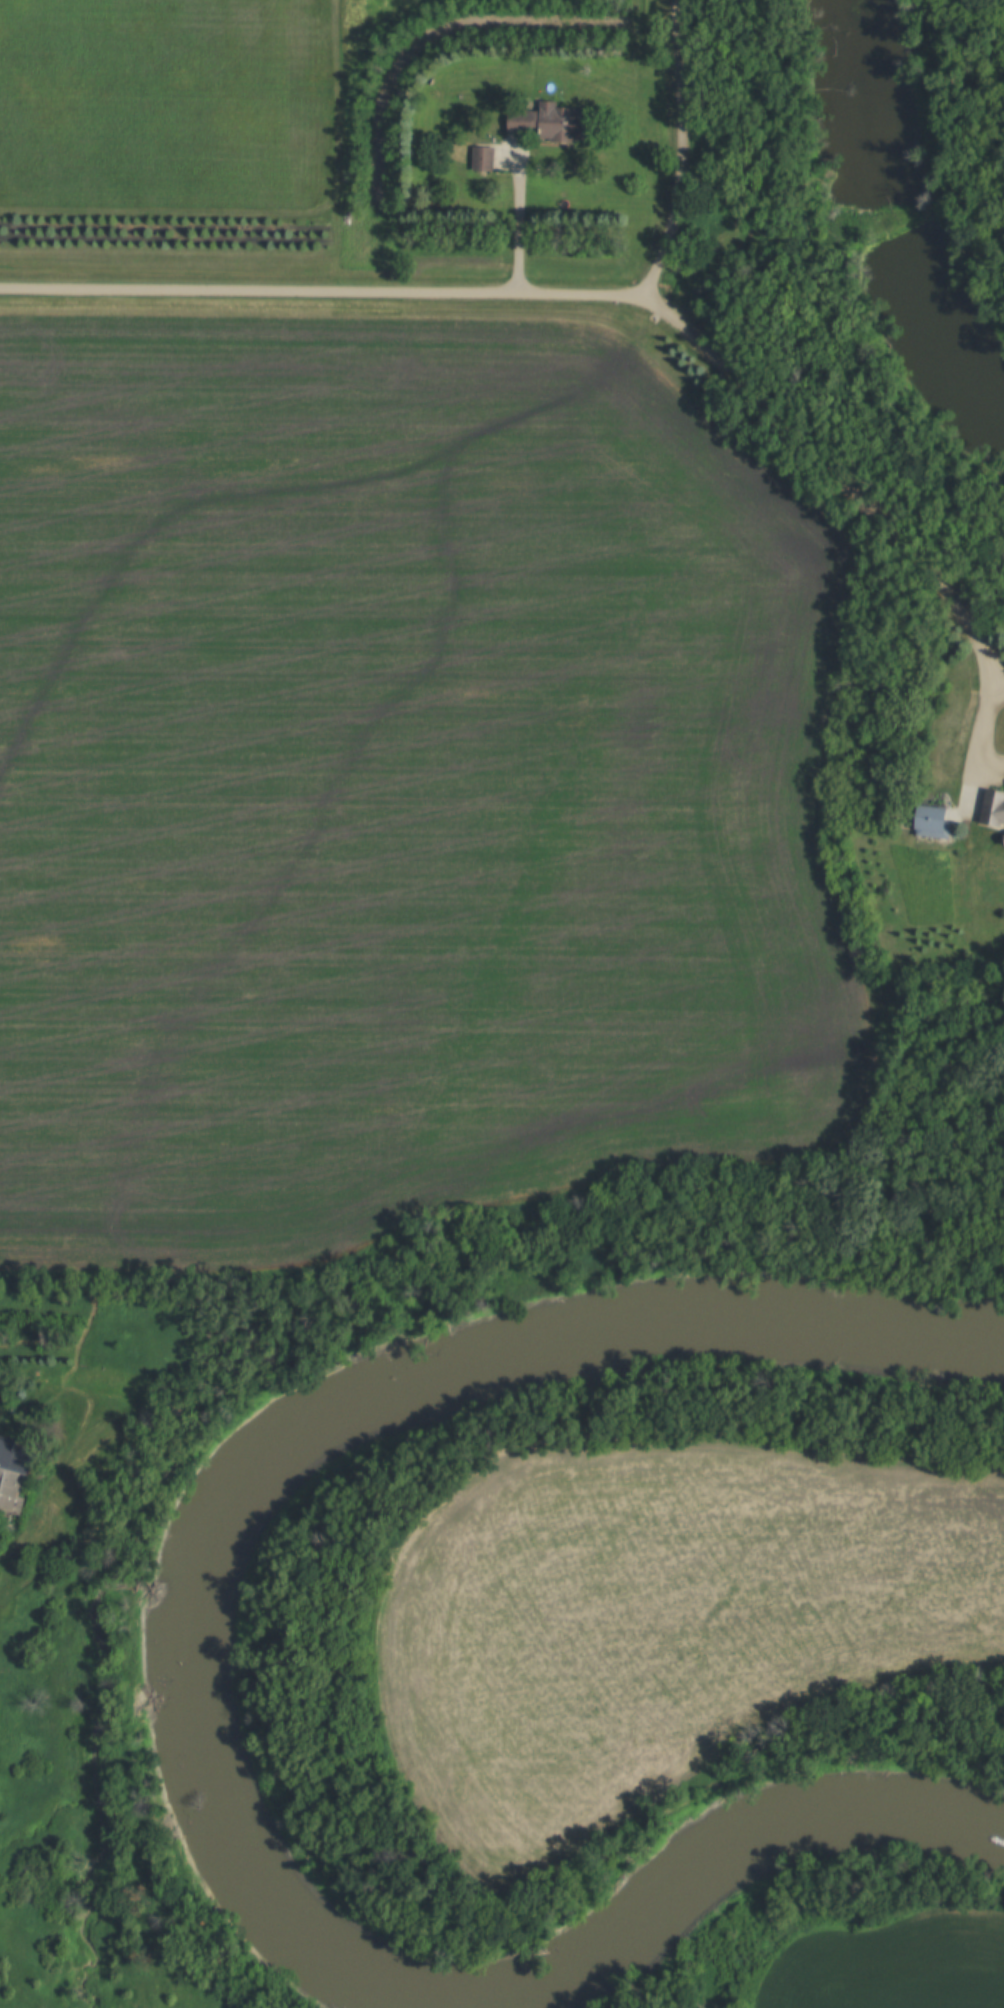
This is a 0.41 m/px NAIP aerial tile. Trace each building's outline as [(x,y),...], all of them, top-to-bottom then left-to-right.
[(560,107),(560,101),(543,101),(543,110),(513,109),(512,133),(548,134),(548,142),(592,144),(593,108),(560,107)] [(495,147),(475,147),(475,172),(495,172),(495,147)] [(1003,824),(1003,789),(986,791),(989,825),(1003,824)] [(955,808),(923,805),(920,835),(952,838),(955,808)] [(8,1487),(5,1505),(23,1509),(31,1473),(39,1474),(43,1453),(28,1450),(30,1441),(2,1434),(0,1443),(0,1485),(8,1487)]
